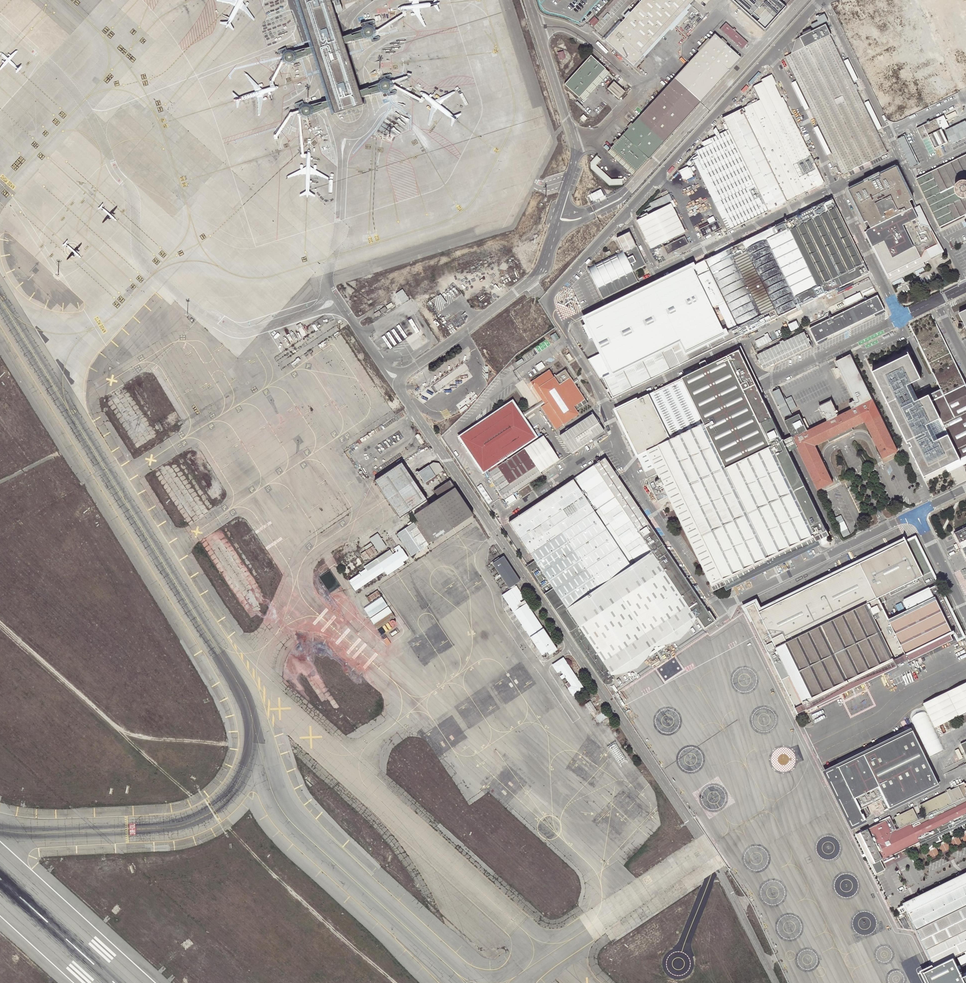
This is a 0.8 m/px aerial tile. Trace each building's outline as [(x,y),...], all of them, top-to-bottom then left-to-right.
[(295,52),(293,52),(291,52),(290,53),(289,54),(288,56),(289,57),(289,59),(290,60),(292,61),(294,61),(296,60),(297,59),(319,52),(333,99),(312,105),(310,105),(308,105),(307,106),(306,107),(305,109),(305,111),(306,112),(307,113),(309,114),(311,114),(312,113),(336,106),(338,113),(366,104),(364,97),(388,90),(389,90),(391,89),(392,88),(393,86),(393,84),(392,82),(391,81),(389,81),(387,81),(385,82),(384,83),(361,90),(352,61),(349,51),(347,44),(369,36),(371,36),(372,36),(374,35),(375,34),(376,32),(376,31),(375,29),(374,28),(372,27),(370,27),(368,28),(367,30),(345,37),(342,28),(338,16),(335,6),(333,0),(302,0),(304,5),(316,45),(295,52)] [(692,0),(641,0),(605,39),(633,65),(692,0)] [(779,0),(733,0),(765,29),(785,6),(779,0)] [(720,30),(742,49),(748,43),(726,23),(720,30)] [(841,174),(881,155),(887,153),(883,145),(824,25),(799,37),(804,47),(784,57),(841,174)] [(714,34),(610,148),(636,171),(698,102),(740,57),(714,34)] [(564,84),(579,97),(605,68),(593,57),(590,55),(566,81),(564,84)] [(605,68),(579,97),(583,101),(609,73),(609,72),(605,68)] [(721,117),(727,130),(710,138),(712,142),(695,150),(697,155),(720,202),(732,227),(823,183),(771,74),(760,79),(761,82),(753,86),(759,100),(721,117)] [(607,88),(618,98),(625,91),(623,90),(613,81),(607,88)] [(936,119),(917,129),(922,139),(928,136),(935,149),(965,134),(965,107),(965,105),(959,109),(962,115),(940,126),(936,119)] [(925,164),(909,131),(897,137),(912,169),(925,164)] [(622,186),(622,179),(611,179),(596,165),(601,159),(596,155),(590,162),(590,169),(609,186),(622,186)] [(732,227),(720,202),(697,155),(691,158),(714,205),(727,230),(732,227)] [(916,179),(939,226),(965,214),(965,155),(916,179)] [(688,167),(679,171),(683,180),(685,180),(685,181),(693,177),(692,176),(694,175),(690,168),(688,169),(688,167)] [(914,209),(911,202),(914,201),(898,168),(847,191),(864,225),(866,223),(870,230),(865,233),(886,276),(914,263),(922,259),(926,252),(935,247),(937,250),(940,249),(930,228),(922,225),(914,210),(914,209)] [(685,230),(673,205),(675,205),(669,193),(665,195),(663,191),(658,194),(659,198),(650,202),(653,210),(636,219),(650,248),(685,230)] [(830,198),(593,314),(585,318),(601,350),(612,372),(602,377),(603,378),(612,397),(632,387),(866,272),(830,198)] [(945,253),(931,228),(920,206),(914,210),(922,225),(930,228),(940,249),(937,250),(935,247),(926,252),(922,259),(914,263),(914,265),(915,268),(945,253)] [(719,228),(716,221),(698,229),(702,237),(719,228)] [(616,237),(617,240),(622,251),(587,268),(602,299),(637,281),(632,270),(644,264),(629,234),(628,232),(616,237)] [(687,244),(683,237),(664,246),(667,253),(687,244)] [(816,342),(885,309),(878,295),(809,328),(816,342)] [(965,455),(965,386),(930,314),(912,322),(942,386),(921,394),(913,382),(925,376),(912,350),(874,367),(927,474),(965,455)] [(811,346),(804,332),(757,355),(764,368),(811,346)] [(597,381),(603,378),(602,377),(612,372),(601,350),(586,358),(597,381)] [(704,361),(698,364),(701,368),(615,410),(658,501),(668,496),(712,589),(780,556),(828,533),(788,453),(782,441),(739,350),(707,366),(704,361)] [(845,431),(846,433),(851,431),(850,429),(864,422),(881,459),(897,451),(850,355),(835,362),(854,401),(849,404),(852,410),(837,416),(836,414),(838,412),(837,410),(835,411),(831,401),(818,406),(820,411),(824,417),(825,416),(827,422),(810,430),(807,431),(801,419),(799,414),(785,421),(792,436),(798,448),(817,490),(832,483),(814,446),(828,439),(829,442),(835,439),(833,437),(845,431)] [(584,399),(569,376),(565,379),(564,375),(556,380),(554,377),(549,369),(531,382),(543,400),(547,398),(563,423),(577,413),(578,412),(583,409),(581,406),(582,405),(580,401),(584,399)] [(565,379),(569,376),(564,370),(554,377),(556,380),(564,375),(565,379)] [(781,387),(774,390),(784,416),(792,413),(791,410),(798,407),(793,395),(786,398),(781,387)] [(547,398),(543,400),(545,403),(541,406),(555,428),(563,423),(547,398)] [(458,434),(482,471),(535,436),(523,418),(521,414),(512,399),(458,434)] [(545,403),(543,400),(538,404),(521,414),(523,418),(539,407),(541,406),(545,403)] [(603,431),(592,414),(559,436),(570,452),(603,431)] [(807,431),(810,430),(804,418),(801,419),(807,431)] [(835,439),(846,433),(845,431),(833,437),(835,439)] [(543,436),(524,448),(539,473),(559,460),(543,436)] [(782,441),(788,453),(798,448),(792,436),(782,441)] [(485,473),(503,499),(511,494),(540,474),(539,473),(524,448),(485,473)] [(526,567),(569,630),(578,625),(577,624),(590,607),(583,597),(571,604),(570,606),(569,607),(568,607),(567,606),(537,560),(541,558),(621,505),(654,555),(649,558),(646,554),(636,562),(640,568),(650,560),(653,564),(644,571),(662,568),(673,561),(605,457),(594,464),(615,496),(596,509),(594,510),(534,549),(535,551),(530,554),(535,560),(528,566),(526,567)] [(425,484),(425,481),(443,470),(439,463),(433,462),(418,471),(416,470),(415,471),(418,473),(423,481),(422,482),(424,484),(425,484)] [(402,463),(375,481),(399,517),(411,510),(426,499),(402,463)] [(594,464),(508,520),(530,554),(535,551),(534,549),(594,510),(615,496),(594,464)] [(434,491),(437,496),(453,486),(450,481),(434,491)] [(409,525),(397,534),(412,557),(473,515),(453,486),(437,496),(428,503),(413,513),(417,519),(413,522),(409,525)] [(511,494),(503,499),(507,506),(515,501),(511,494)] [(428,503),(426,499),(411,510),(413,513),(428,503)] [(625,569),(636,562),(646,554),(649,558),(654,555),(621,505),(541,558),(537,560),(567,606),(568,607),(569,607),(570,606),(571,604),(583,597),(595,589),(625,569)] [(954,534),(959,544),(965,540),(965,528),(954,534)] [(907,609),(888,618),(881,603),(886,601),(883,595),(889,592),(891,596),(919,582),(918,578),(932,572),(916,539),(906,544),(905,541),(760,612),(755,603),(746,607),(770,656),(771,657),(798,713),(804,710),(812,706),(826,697),(851,683),(869,676),(895,666),(908,659),(906,654),(954,631),(957,637),(963,634),(938,584),(927,590),(928,590),(904,602),(907,609)] [(366,569),(349,580),(356,590),(385,570),(388,574),(404,563),(403,561),(409,558),(402,548),(401,549),(399,545),(393,549),(396,552),(393,554),(391,552),(392,551),(391,549),(364,567),(366,569)] [(519,581),(502,556),(491,563),(508,588),(519,581)] [(650,560),(640,568),(642,571),(644,571),(653,564),(650,560)] [(697,596),(673,561),(662,568),(686,603),(697,596)] [(578,625),(611,675),(618,674),(625,673),(629,671),(633,669),(640,665),(642,663),(648,657),(650,652),(653,646),(662,645),(667,644),(671,643),(679,640),(682,638),(688,631),(694,623),(696,618),(686,603),(662,568),(644,571),(642,571),(640,568),(636,562),(625,569),(632,578),(619,594),(603,601),(595,589),(583,597),(590,607),(577,624),(578,625)] [(632,578),(625,569),(595,589),(603,601),(619,594),(632,578)] [(523,598),(516,586),(501,595),(541,655),(550,648),(552,652),(556,649),(524,600),(520,602),(519,600),(523,598)] [(376,628),(394,616),(380,596),(362,607),(376,628)] [(697,596),(686,603),(696,618),(703,628),(714,620),(704,606),(697,596)] [(569,630),(605,685),(607,685),(610,685),(611,684),(612,682),(613,680),(613,677),(611,675),(578,625),(569,630)] [(562,657),(551,665),(557,672),(560,670),(562,674),(559,676),(561,679),(564,677),(570,686),(567,688),(572,696),(584,689),(562,657)] [(936,727),(965,712),(965,683),(924,703),(936,727)] [(599,704),(595,698),(584,704),(590,713),(593,711),(594,713),(597,711),(593,707),(599,704)] [(911,718),(930,756),(944,749),(926,711),(922,709),(919,709),(915,710),(912,712),(911,715),(911,718)] [(826,772),(851,826),(864,820),(853,798),(879,787),(889,808),(938,786),(913,732),(826,772)] [(893,856),(892,854),(965,818),(965,783),(920,805),(925,817),(923,817),(921,812),(917,814),(919,819),(918,820),(912,808),(894,817),(900,828),(896,830),(890,817),(855,835),(874,874),(883,870),(878,861),(883,859),(884,860),(885,860),(893,856)] [(933,966),(925,969),(931,982),(963,982),(951,958),(965,951),(965,872),(903,903),(916,930),(933,966)]
